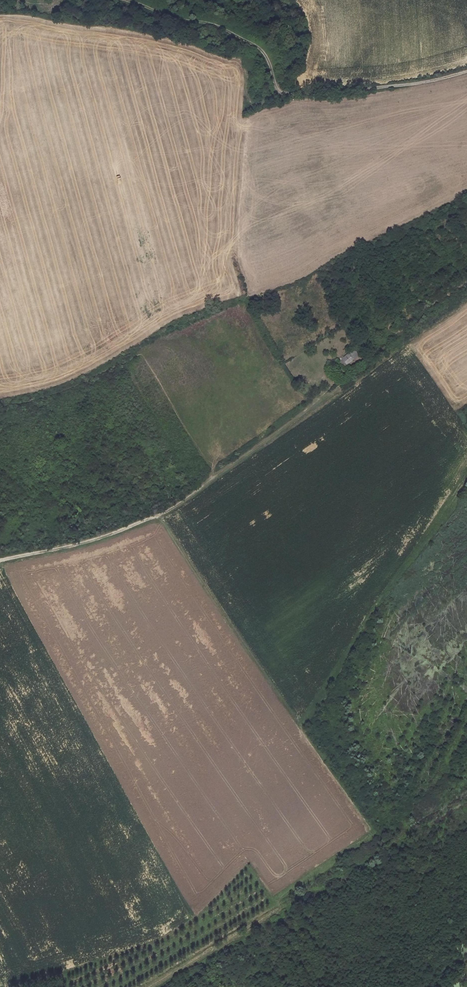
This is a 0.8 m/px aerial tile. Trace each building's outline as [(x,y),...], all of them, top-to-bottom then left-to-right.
[(352,349),(339,361),(344,367),(358,355),(352,349)]
